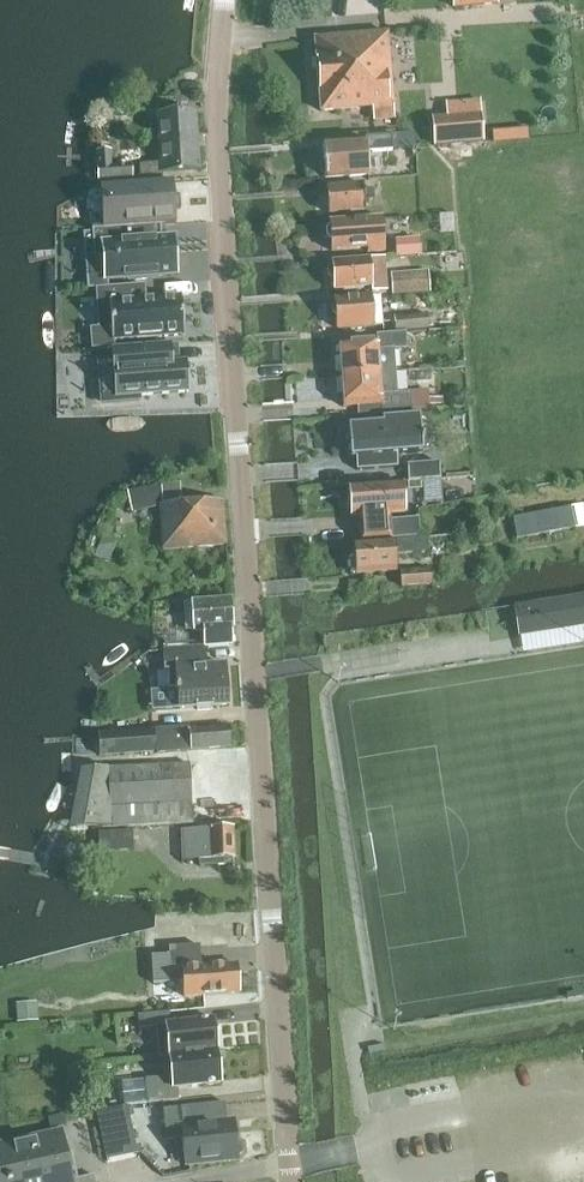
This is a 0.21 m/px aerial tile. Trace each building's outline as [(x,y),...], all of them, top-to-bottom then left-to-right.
[(373,120),(394,118),(387,33),(315,39),(321,112),(372,108),(373,120)] [(162,171),(199,169),(195,112),(157,115),(160,163),(160,171),(162,171)] [(446,118),(432,119),(434,146),(483,142),(481,115),(446,118)] [(391,146),(415,145),(415,134),(365,138),(366,146),(324,149),(325,163),(322,165),(322,174),(326,176),(326,180),(369,178),(368,152),(391,151),(391,146)] [(114,151),(100,152),(102,180),(135,178),(134,164),(115,165),(114,151)] [(160,163),(141,164),(142,184),(163,183),(162,171),(160,171),(160,163)] [(328,211),(328,216),(365,214),(364,200),(374,200),(373,191),(363,192),(363,188),(327,190),(327,195),(324,198),(325,209),(328,211)] [(368,252),(368,256),(385,255),(383,222),(329,225),(329,229),(326,232),(327,239),(329,242),(330,254),(368,252)] [(92,258),(102,258),(103,278),(125,276),(125,279),(144,278),(144,276),(174,274),(173,269),(176,269),(175,253),(173,253),(172,237),(160,238),(159,225),(90,229),(92,258)] [(398,256),(398,255),(418,254),(417,242),(397,243),(398,256)] [(388,295),(385,261),(331,264),(331,267),(327,267),(325,270),(325,277),(328,280),(332,280),(332,293),(372,291),(372,296),(388,295)] [(394,293),(426,291),(430,291),(429,274),(392,277),(394,293)] [(94,288),(96,327),(107,326),(108,339),(180,335),(178,297),(142,299),(141,285),(94,288)] [(379,329),(378,305),(377,300),(333,303),(333,306),(331,309),(331,315),(334,318),(334,331),(379,329)] [(395,331),(428,328),(429,328),(428,315),(394,316),(395,331)] [(335,347),(337,378),(397,375),(395,353),(404,353),(403,337),(374,338),(374,345),(335,347)] [(167,345),(94,349),(97,400),(134,398),(135,395),(184,392),(181,362),(167,363),(167,345)] [(384,414),(394,414),(394,411),(413,409),(411,391),(398,392),(397,375),(337,378),(339,410),(378,408),(378,405),(383,405),(384,414)] [(361,458),(361,467),(357,468),(357,470),(398,467),(397,455),(422,453),(420,415),(386,417),(386,422),(348,425),(351,458),(361,458)] [(438,461),(405,463),(406,480),(439,478),(438,461)] [(383,513),(389,512),(407,511),(404,481),(349,485),(350,499),(347,502),(348,509),(351,511),(351,515),(358,515),(359,522),(384,520),(383,513)] [(163,550),(226,546),(223,501),(162,505),(161,484),(128,490),(132,511),(159,506),(163,550)] [(571,507),(571,510),(574,526),(583,524),(583,504),(571,507)] [(514,517),(514,520),(517,538),(574,526),(571,510),(571,507),(514,517)] [(418,517),(384,520),(359,522),(360,541),(420,537),(418,517)] [(104,535),(94,558),(108,563),(118,540),(104,535)] [(395,572),(394,555),(430,551),(428,538),(393,541),(393,543),(354,546),(355,559),(351,562),(352,569),(355,571),(356,574),(395,572)] [(433,584),(432,570),(401,571),(401,586),(433,584)] [(512,609),(516,637),(583,627),(583,620),(581,598),(512,609)] [(232,629),(230,599),(191,602),(192,614),(182,615),(182,625),(193,624),(194,632),(208,631),(209,646),(233,644),(232,629)] [(185,636),(161,638),(162,649),(186,647),(185,636)] [(163,651),(164,671),(169,671),(170,688),(176,688),(176,693),(178,693),(179,709),(197,708),(197,711),(212,710),(212,707),(227,707),(225,666),(206,667),(205,648),(163,651)] [(98,734),(99,756),(156,752),(156,754),(190,751),(230,748),(228,727),(189,730),(189,729),(153,730),(98,734)] [(69,831),(76,830),(193,823),(189,764),(108,769),(81,770),(69,831)] [(198,823),(225,822),(224,809),(197,810),(198,823)] [(234,859),(233,828),(181,830),(182,862),(199,861),(199,867),(232,866),(232,859),(234,859)] [(133,850),(132,831),(99,833),(100,852),(133,850)] [(169,948),(169,953),(152,955),(153,982),(171,982),(171,983),(183,982),(184,998),(239,994),(237,965),(201,967),(200,946),(169,948)] [(17,1003),(18,1023),(37,1021),(36,1002),(17,1003)] [(159,1058),(169,1057),(217,1052),(213,1020),(170,1024),(169,1013),(138,1016),(139,1028),(156,1026),(159,1058)] [(147,1104),(179,1100),(177,1088),(220,1084),(217,1052),(169,1057),(171,1077),(145,1080),(147,1104)] [(238,1160),(237,1156),(242,1153),(241,1143),(236,1141),(234,1120),(227,1121),(225,1103),(163,1109),(166,1140),(183,1139),(185,1166),(238,1160)] [(127,1106),(96,1113),(100,1133),(131,1126),(127,1106)] [(48,1119),(50,1129),(66,1126),(64,1115),(48,1119)] [(94,1176),(70,1181),(60,1134),(0,1147),(0,1181),(95,1181),(94,1176)]
